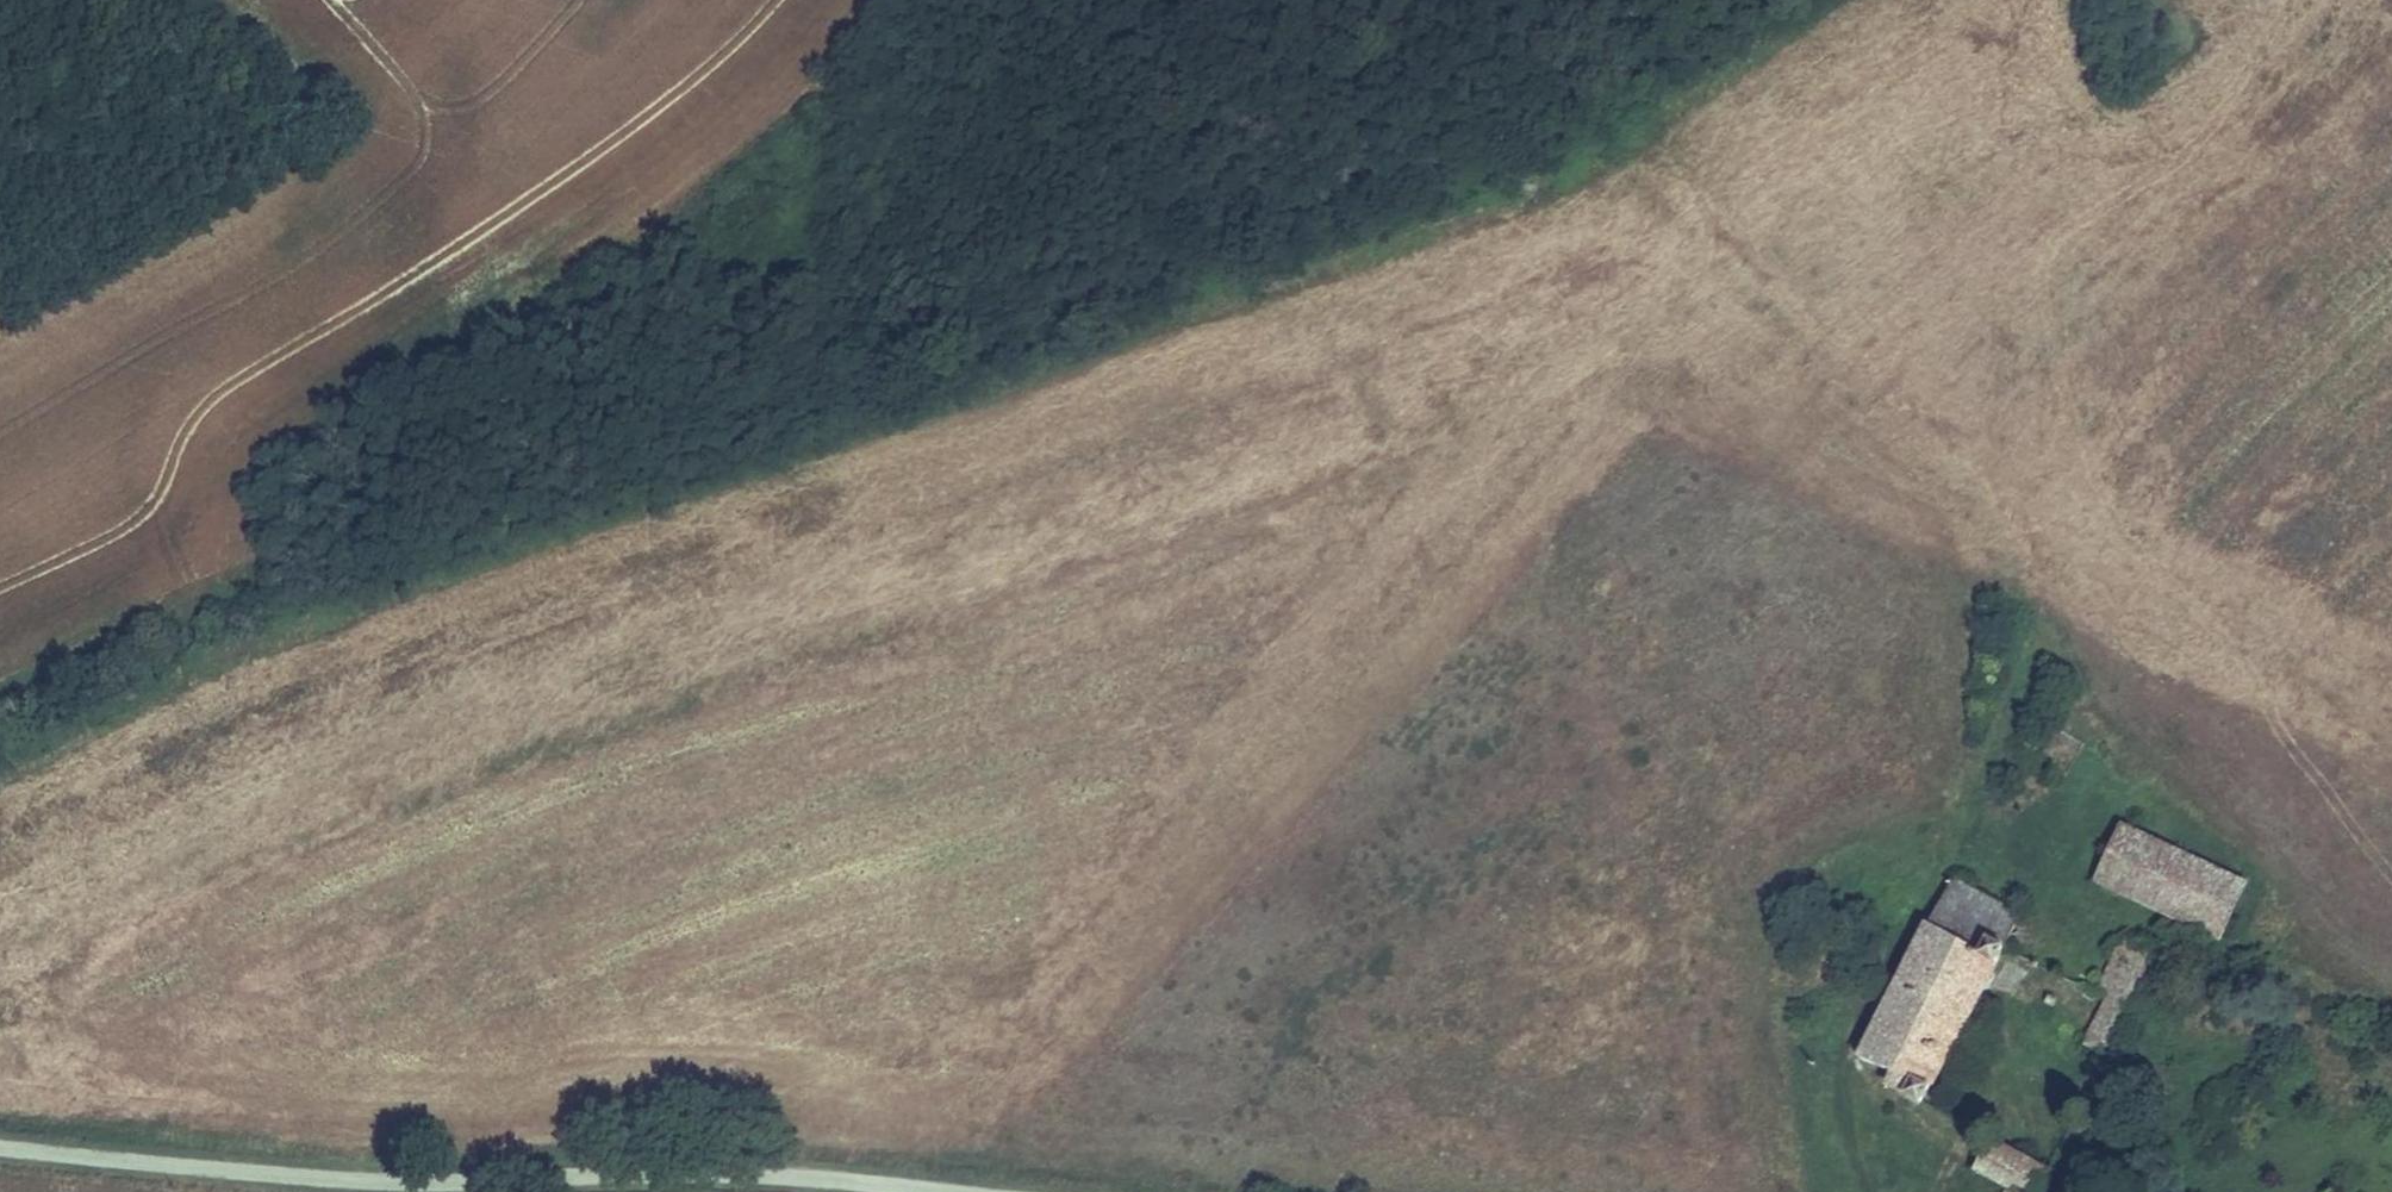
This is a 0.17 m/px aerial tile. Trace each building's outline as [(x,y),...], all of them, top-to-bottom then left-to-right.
[(2150,840),(2122,826),(2097,880),(2125,893),(2150,840)] [(2150,840),(2125,893),(2222,939),(2248,887),(2150,840)] [(1918,1103),(2016,928),(1949,892),(1858,1057),(1891,1077),(1887,1086),(1918,1103)] [(2111,1057),(2171,950),(2139,934),(2133,946),(2123,941),(2081,1022),(2092,1027),(2086,1043),(2111,1057)] [(2046,1176),(1995,1144),(1977,1171),(2011,1188),(2009,1191),(2038,1191),(2046,1176)]
